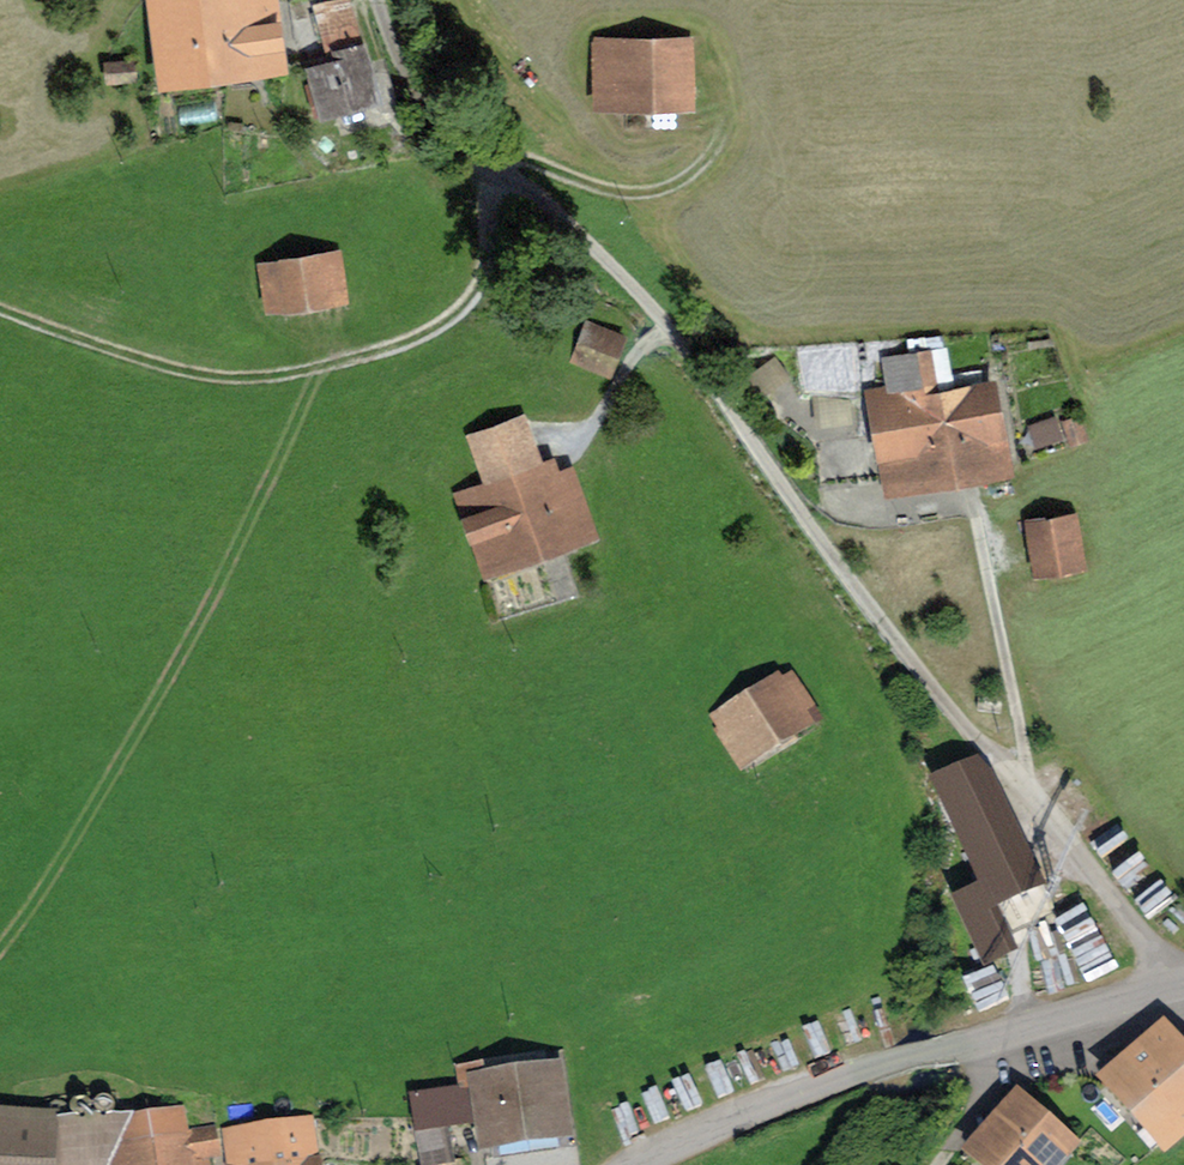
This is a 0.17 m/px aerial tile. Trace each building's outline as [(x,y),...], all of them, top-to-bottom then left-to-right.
[(166,98),(229,89),(216,0),(152,0),(166,98)] [(229,89),(292,80),(280,0),(216,0),(229,89)] [(352,0),(343,0),(315,8),(331,68),(308,74),(323,129),(383,112),(352,0)] [(697,116),(696,39),(594,41),(595,118),(697,116)] [(349,300),(342,248),(258,260),(266,312),(349,300)] [(613,381),(630,337),(589,321),(571,365),(613,381)] [(948,345),(906,352),(918,417),(932,414),(945,484),(1014,472),(997,377),(984,380),(982,368),(953,373),(948,345)] [(884,495),(945,484),(932,414),(918,417),(906,352),(881,357),(887,386),(865,389),(884,495)] [(1070,447),(1091,440),(1081,412),(1060,420),(1070,447)] [(526,413),(467,435),(484,481),(453,493),(484,578),(600,535),(573,462),(558,468),(553,455),(543,459),(526,413)] [(1089,568),(1080,511),(1025,519),(1035,577),(1089,568)] [(741,773),(824,721),(794,671),(783,678),(779,673),(710,716),(718,728),(715,730),(741,773)] [(974,748),(930,769),(981,879),(987,877),(996,897),(1044,875),(993,765),(974,748)] [(1137,847),(1111,868),(1150,918),(1177,897),(1137,847)] [(987,877),(951,892),(984,963),(1020,947),(996,897),(987,877)] [(1067,915),(1087,949),(1104,939),(1085,905),(1067,915)] [(1183,1133),(1183,1033),(1164,1011),(1096,1070),(1166,1149),(1183,1133)] [(456,1066),(460,1088),(410,1096),(422,1164),(431,1164),(456,1160),(451,1132),(475,1128),(478,1153),(574,1139),(563,1061),(486,1072),(484,1062),(456,1066)] [(1083,1138),(1017,1080),(961,1142),(987,1164),(1059,1164),(1083,1138)] [(99,1112),(105,1114),(111,1112),(114,1106),(112,1100),(107,1096),(101,1096),(96,1101),(96,1107),(99,1112)] [(76,1114),(81,1116),(86,1114),(89,1109),(89,1104),(85,1100),(80,1098),(75,1100),(72,1105),(73,1110),(76,1114)] [(185,1104),(134,1112),(97,1115),(105,1164),(211,1164),(210,1159),(223,1157),(218,1125),(190,1130),(185,1104)] [(59,1110),(0,1107),(0,1164),(105,1164),(97,1115),(59,1118),(59,1110)] [(315,1115),(223,1129),(229,1164),(323,1164),(315,1115)]
